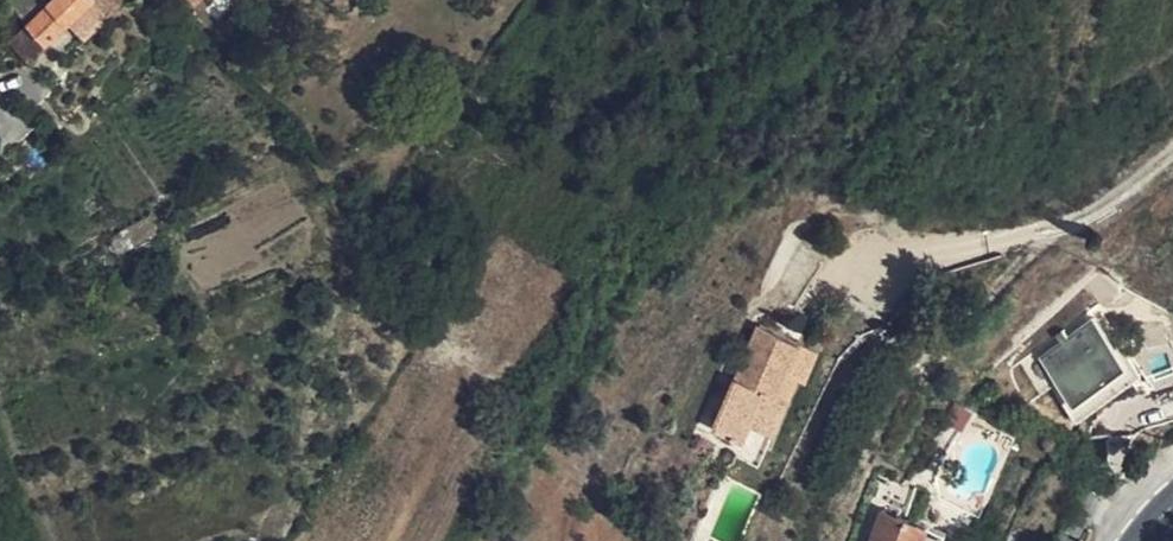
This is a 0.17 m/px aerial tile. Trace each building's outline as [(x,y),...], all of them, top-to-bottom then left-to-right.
[(131,2),(128,0),(54,0),(14,40),(34,57),(68,27),(89,43),(131,2)] [(1050,357),(1063,406),(1116,391),(1099,326),(1070,334),(1074,351),(1050,357)] [(736,329),(692,434),(721,447),(743,456),(775,383),(766,380),(780,348),(736,329)] [(797,356),(780,348),(766,380),(775,383),(784,387),(797,356)] [(743,456),(721,447),(713,466),(735,476),(743,456)]
